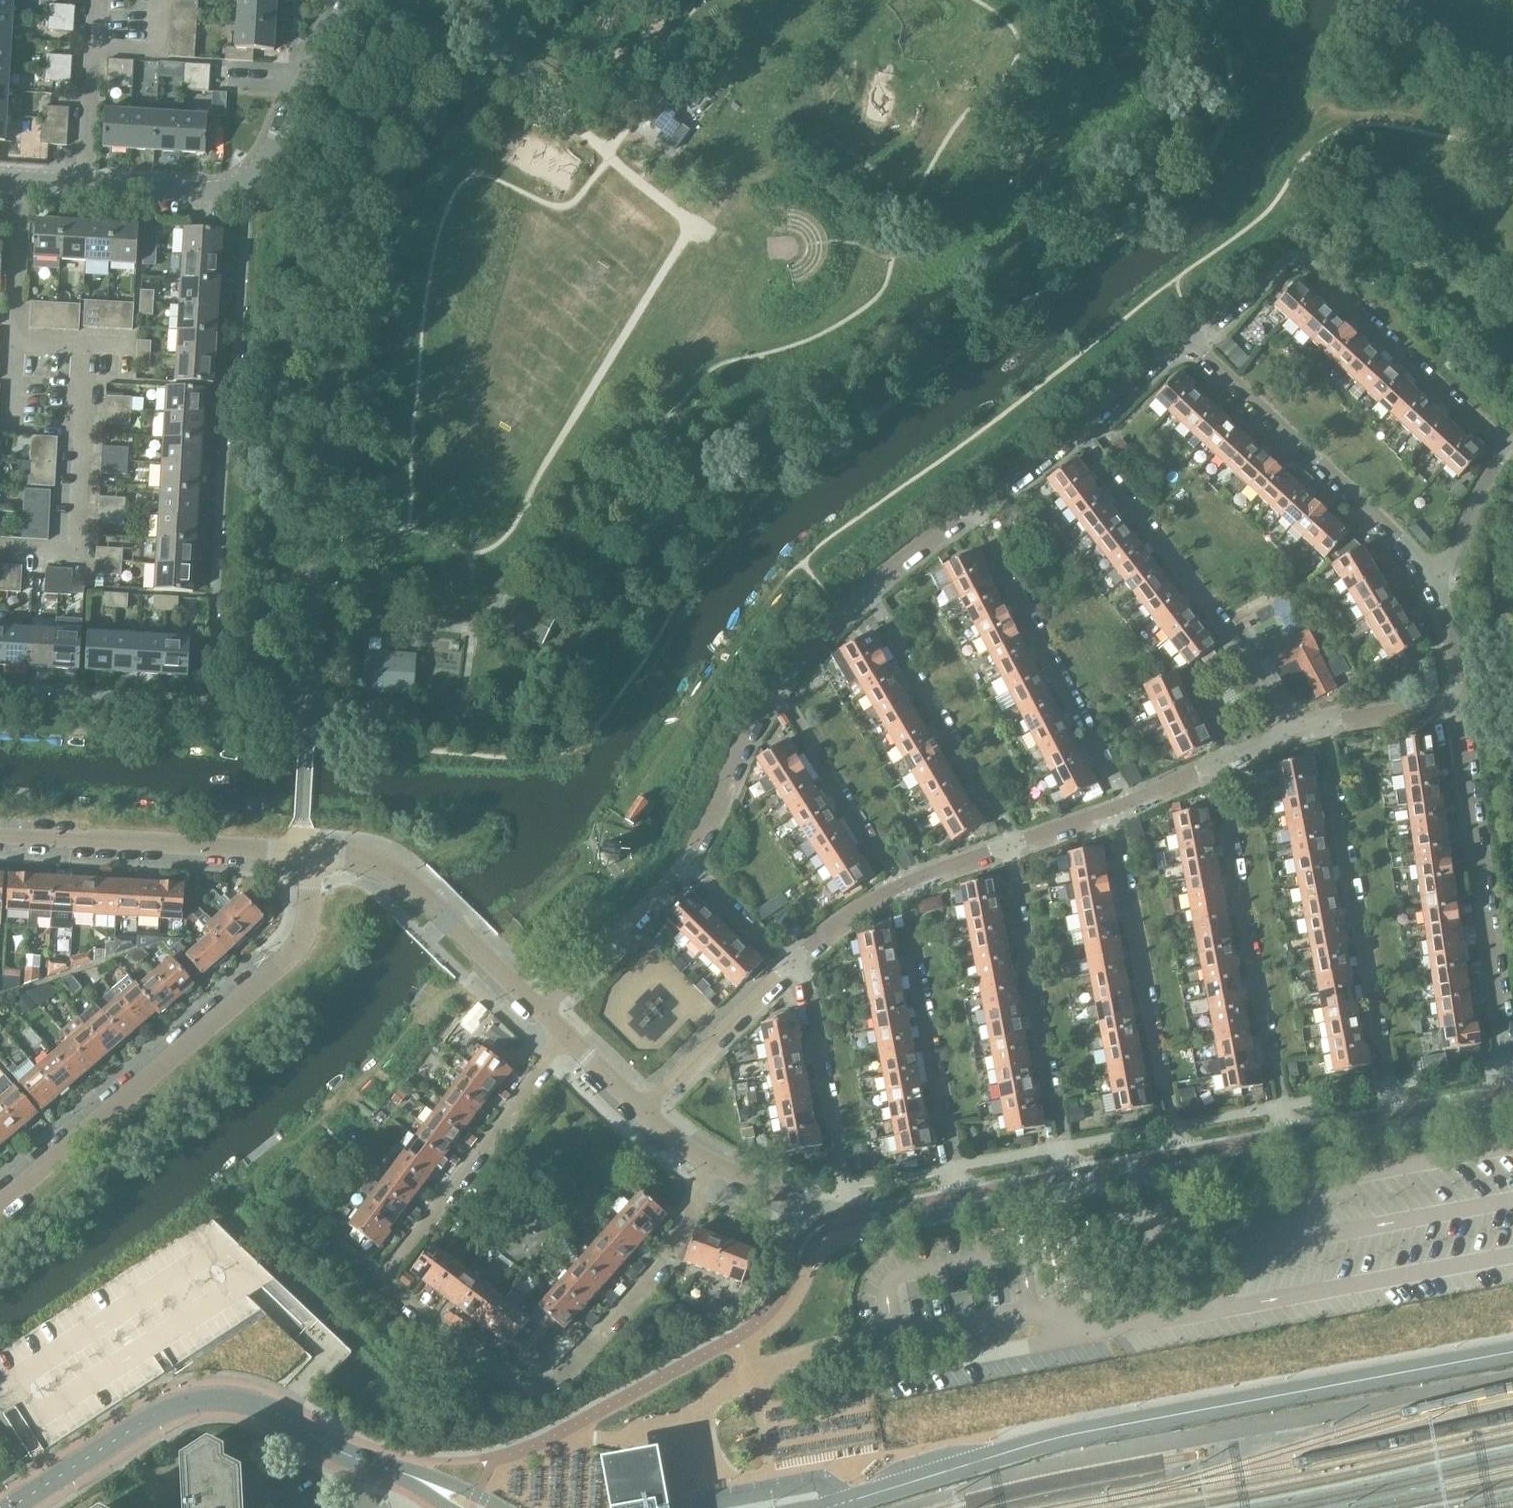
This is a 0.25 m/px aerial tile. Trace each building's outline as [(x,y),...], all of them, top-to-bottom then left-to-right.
[(14,0),(0,0),(0,15),(13,16),(14,0)] [(199,0),(194,0),(173,0),(172,12),(198,13),(199,0)] [(238,23),(276,25),(277,0),(239,0),(238,23)] [(50,5),(49,18),(75,19),(76,6),(50,5)] [(197,25),(198,13),(172,12),(171,23),(197,25)] [(12,41),(13,16),(0,15),(0,40),(12,41)] [(48,31),(74,33),(75,19),(49,18),(48,31)] [(196,36),(197,25),(171,23),(171,34),(196,36)] [(276,25),(238,23),(236,49),(254,50),(274,51),(276,25)] [(196,47),(196,36),(171,34),(170,45),(196,47)] [(10,66),(12,41),(0,40),(0,65),(10,66)] [(169,57),(195,59),(196,47),(170,45),(169,57)] [(226,61),(228,61),(254,62),(254,50),(236,49),(226,48),(226,61)] [(47,55),(46,68),(72,70),(73,56),(47,55)] [(109,59),(108,72),(134,74),(135,61),(109,59)] [(185,77),(211,79),(212,66),(186,64),(185,77)] [(9,91),(10,66),(0,65),(0,91),(9,91)] [(46,68),(45,81),(71,83),(72,70),(46,68)] [(134,74),(108,72),(107,86),(133,87),(134,74)] [(211,79),(185,77),(184,90),(210,92),(211,79)] [(7,116),(9,91),(0,91),(0,116),(7,116)] [(661,101),(647,121),(663,132),(657,139),(666,145),(674,151),(688,131),(673,119),(678,113),(661,101)] [(43,120),(69,121),(70,108),(44,106),(43,120)] [(103,148),(130,150),(132,112),(106,110),(103,148)] [(130,150),(155,151),(157,113),(132,112),(130,150)] [(155,151),(180,153),(182,115),(157,113),(155,151)] [(182,115),(180,153),(206,154),(208,116),(182,115)] [(68,135),(69,121),(43,120),(42,133),(68,135)] [(68,135),(42,133),(41,144),(67,146),(68,135)] [(34,268),(60,269),(60,260),(63,222),(36,220),(34,268)] [(60,260),(86,261),(88,223),(63,222),(60,260)] [(86,261),(111,263),(113,225),(88,223),(86,261)] [(113,225),(111,263),(137,264),(139,226),(113,225)] [(144,253),(157,254),(159,228),(145,227),(144,253)] [(185,229),(183,255),(222,257),(223,231),(185,229)] [(157,254),(144,253),(143,265),(157,266),(157,254)] [(183,255),(182,280),(220,283),(222,257),(183,255)] [(182,280),(180,305),(219,308),(220,283),(182,280)] [(1274,306),(1289,320),(1312,296),(1314,293),(1299,280),(1274,306)] [(141,291),(141,303),(154,304),(155,291),(141,291)] [(1289,320),(1299,330),(1322,306),(1312,296),(1289,320)] [(84,327),(97,328),(99,302),(85,301),(84,327)] [(30,328),(43,329),(45,303),(32,302),(30,328)] [(99,302),(97,328),(108,329),(110,303),(99,302)] [(56,304),(45,303),(43,329),(55,330),(56,304)] [(108,329),(120,329),(121,303),(110,303),(108,329)] [(121,303),(120,329),(133,330),(135,304),(121,303)] [(154,304),(141,303),(140,315),(154,316),(154,304)] [(55,330),(66,330),(68,304),(56,304),(55,330)] [(68,304),(66,330),(79,331),(81,305),(68,304)] [(180,305),(179,331),(217,333),(219,308),(180,305)] [(1299,330),(1310,340),(1333,316),(1322,306),(1299,330)] [(1310,340),(1322,351),(1344,326),(1333,316),(1310,340)] [(1356,337),(1344,326),(1322,351),(1333,361),(1356,337)] [(179,331),(177,356),(216,358),(217,333),(179,331)] [(1367,347),(1356,337),(1333,361),(1344,372),(1367,347)] [(138,341),(138,353),(151,354),(152,342),(138,341)] [(1344,372),(1355,382),(1378,357),(1367,347),(1344,372)] [(137,365),(150,366),(151,354),(138,353),(137,365)] [(216,358),(177,356),(176,382),(214,384),(216,358)] [(1355,382),(1366,392),(1389,368),(1378,357),(1355,382)] [(1377,403),(1400,378),(1389,368),(1366,392),(1377,403)] [(1170,414),(1192,389),(1194,387),(1180,374),(1155,400),(1170,414)] [(1388,413),(1411,388),(1400,378),(1377,403),(1388,413)] [(206,390),(168,387),(166,413),(204,416),(206,390)] [(1399,423),(1422,399),(1411,388),(1388,413),(1399,423)] [(1180,424),(1203,399),(1192,389),(1170,414),(1180,424)] [(106,410),(131,411),(132,398),(106,396),(106,410)] [(1180,424),(1191,434),(1214,410),(1203,399),(1180,424)] [(1410,434),(1433,409),(1422,399),(1399,423),(1410,434)] [(1444,420),(1433,409),(1410,434),(1422,444),(1444,420)] [(131,411),(106,410),(105,423),(131,425),(131,411)] [(1202,445),(1225,420),(1214,410),(1191,434),(1202,445)] [(203,441),(204,416),(166,413),(164,439),(203,441)] [(1225,420),(1202,445),(1214,455),(1236,431),(1225,420)] [(1456,430),(1444,420),(1422,444),(1433,455),(1456,430)] [(1466,440),(1456,430),(1433,455),(1443,465),(1466,440)] [(1225,465),(1248,441),(1236,431),(1214,455),(1225,465)] [(57,451),(58,438),(32,436),(31,450),(57,451)] [(1466,440),(1443,465),(1458,478),(1483,452),(1468,438),(1466,440)] [(164,439),(163,464),(201,466),(203,441),(164,439)] [(1236,476),(1259,451),(1248,441),(1225,465),(1236,476)] [(1119,463),(1128,455),(1117,443),(1107,451),(1119,463)] [(102,460),(128,462),(129,448),(103,447),(102,460)] [(56,463),(57,451),(31,450),(30,461),(56,463)] [(1236,476),(1247,486),(1270,462),(1259,451),(1236,476)] [(1047,482),(1059,497),(1086,477),(1089,475),(1076,459),(1047,482)] [(128,462),(102,460),(102,473),(128,475),(128,462)] [(56,463),(30,461),(30,473),(56,474),(56,463)] [(1247,486),(1258,497),(1281,472),(1270,462),(1247,486)] [(200,491),(201,466),(163,464),(161,489),(200,491)] [(1292,482),(1281,472),(1258,497),(1269,507),(1292,482)] [(55,487),(56,474),(30,473),(29,486),(55,487)] [(1086,477),(1059,497),(1068,509),(1095,489),(1086,477)] [(1303,493),(1292,482),(1269,507),(1280,517),(1303,493)] [(198,517),(200,491),(161,489),(160,514),(198,517)] [(1068,509),(1078,521),(1104,501),(1095,489),(1068,509)] [(50,505),(51,492),(25,490),(24,504),(50,505)] [(1291,528),(1314,503),(1303,493),(1280,517),(1291,528)] [(100,497),(99,510),(125,512),(126,499),(100,497)] [(1078,521),(1087,533),(1113,513),(1104,501),(1078,521)] [(1302,538),(1325,513),(1314,503),(1291,528),(1302,538)] [(50,516),(50,505),(24,504),(24,515),(50,516)] [(99,510),(99,523),(125,525),(125,512),(99,510)] [(1087,533),(1096,545),(1123,525),(1113,513),(1087,533)] [(1314,548),(1336,524),(1325,513),(1302,538),(1314,548)] [(160,514),(158,539),(197,542),(198,517),(160,514)] [(49,527),(50,516),(24,515),(23,526),(49,527)] [(1325,559),(1348,535),(1336,524),(1314,548),(1325,559)] [(1096,545),(1105,557),(1132,537),(1123,525),(1096,545)] [(49,541),(49,527),(23,526),(23,540),(49,541)] [(1333,566),(1361,549),(1362,548),(1348,535),(1325,559),(1333,566)] [(1105,557),(1114,570),(1141,549),(1132,537),(1105,557)] [(158,539),(157,565),(195,567),(197,542),(158,539)] [(96,561),(122,563),(123,549),(97,548),(96,561)] [(1114,570),(1124,582),(1150,561),(1141,549),(1114,570)] [(1341,579),(1369,562),(1361,549),(1333,566),(1341,579)] [(944,567),(954,585),(983,569),(986,568),(977,550),(944,567)] [(96,561),(96,575),(122,577),(122,563),(96,561)] [(1124,582),(1133,594),(1159,573),(1150,561),(1124,582)] [(1341,579),(1348,592),(1377,575),(1369,562),(1341,579)] [(195,567),(157,565),(155,591),(194,593),(195,567)] [(8,592),(9,566),(0,566),(0,592),(8,592)] [(9,566),(8,592),(21,593),(23,567),(9,566)] [(45,594),(58,595),(60,569),(47,569),(45,594)] [(60,569),(58,595),(72,596),(73,570),(60,569)] [(954,585),(960,598),(990,582),(983,569),(954,585)] [(1133,594),(1142,606),(1169,586),(1159,573),(1133,594)] [(1348,592),(1356,605),(1385,588),(1377,575),(1348,592)] [(960,598),(967,611),(997,596),(990,582),(960,598)] [(1142,606),(1151,618),(1178,598),(1169,586),(1142,606)] [(1356,605),(1349,610),(1357,623),(1364,618),(1393,601),(1385,588),(1356,605)] [(104,607),(116,608),(117,595),(105,594),(104,607)] [(116,608),(128,609),(129,595),(117,595),(116,608)] [(967,611),(974,625),(1004,609),(997,596),(967,611)] [(154,610),(166,611),(167,598),(155,597),(154,610)] [(167,598),(166,611),(178,612),(179,598),(167,598)] [(1151,618),(1160,630),(1187,610),(1178,598),(1151,618)] [(521,599),(507,628),(543,646),(557,617),(521,599)] [(1364,618),(1372,631),(1401,614),(1393,601),(1364,618)] [(974,625),(981,638),(1011,623),(1004,609),(974,625)] [(1160,630),(1170,642),(1196,622),(1187,610),(1160,630)] [(1372,631),(1379,644),(1408,626),(1401,614),(1372,631)] [(57,621),(56,631),(54,669),(80,671),(83,622),(57,621)] [(1170,642),(1179,654),(1205,634),(1196,622),(1170,642)] [(1018,636),(1011,623),(981,638),(988,652),(1018,636)] [(1408,626),(1379,644),(1390,661),(1421,642),(1411,625),(1408,626)] [(3,666),(29,668),(31,630),(6,628),(3,666)] [(29,668),(54,669),(56,631),(31,630),(29,668)] [(1298,694),(1304,707),(1337,689),(1318,652),(1319,651),(1309,631),(1267,653),(1291,698),(1298,694)] [(86,671),(112,673),(114,635),(88,633),(86,671)] [(832,657),(842,674),(880,652),(882,650),(872,633),(832,657)] [(1200,658),(1211,649),(1215,647),(1205,634),(1179,654),(1188,667),(1200,658)] [(112,673),(137,674),(139,636),(114,635),(112,673)] [(137,674),(162,676),(165,637),(139,636),(137,674)] [(1025,650),(1018,636),(988,652),(995,665),(1025,650)] [(165,637),(162,676),(189,677),(191,639),(165,637)] [(1211,649),(1200,658),(1205,665),(1216,656),(1211,649)] [(995,665),(1002,679),(1032,663),(1025,650),(995,665)] [(842,674),(849,686),(858,681),(887,664),(880,652),(842,674)] [(386,691),(410,692),(413,658),(369,656),(367,681),(387,683),(386,691)] [(1002,679),(1009,692),(1039,677),(1032,663),(1002,679)] [(858,681),(866,694),(895,677),(887,664),(858,681)] [(1181,688),(1174,673),(1144,688),(1151,702),(1181,688)] [(866,694),(873,708),(902,691),(895,677),(866,694)] [(1009,692),(1016,706),(1046,690),(1039,677),(1009,692)] [(1187,701),(1181,688),(1151,702),(1157,716),(1187,701)] [(1016,706),(1023,719),(1053,704),(1046,690),(1016,706)] [(881,721),(910,704),(902,691),(873,708),(881,721)] [(1187,701),(1157,716),(1163,728),(1193,714),(1187,701)] [(889,734),(918,717),(910,704),(881,721),(889,734)] [(1023,719),(1030,733),(1060,717),(1053,704),(1023,719)] [(784,714),(777,718),(783,727),(790,723),(784,714)] [(1163,728),(1170,743),(1200,728),(1193,714),(1163,728)] [(896,747),(925,730),(918,717),(889,734),(896,747)] [(1030,733),(1037,746),(1067,731),(1060,717),(1030,733)] [(1200,728),(1170,743),(1178,760),(1211,745),(1211,744),(1215,742),(1208,725),(1203,728),(1202,727),(1200,728)] [(896,747),(904,760),(933,743),(925,730),(896,747)] [(1037,746),(1044,760),(1074,744),(1067,731),(1037,746)] [(1398,742),(1401,761),(1434,757),(1437,756),(1434,736),(1398,742)] [(757,760),(768,777),(796,759),(799,758),(788,741),(757,760)] [(904,760),(912,773),(941,756),(933,743),(904,760)] [(1044,760),(1051,773),(1081,758),(1074,744),(1044,760)] [(920,786),(949,769),(941,756),(912,773),(920,786)] [(1401,761),(1403,776),(1436,771),(1434,757),(1401,761)] [(1088,771),(1081,758),(1051,773),(1058,787),(1088,771)] [(776,790),(776,789),(804,771),(796,759),(768,777),(748,790),(756,803),(776,790)] [(1280,786),(1313,779),(1316,779),(1312,759),(1276,766),(1280,786)] [(1127,778),(1138,773),(1132,762),(1121,768),(1127,778)] [(920,786),(927,799),(956,782),(949,769),(920,786)] [(776,790),(784,802),(812,784),(804,771),(776,789),(776,790)] [(1088,771),(1058,787),(1066,801),(1095,785),(1088,771)] [(1403,776),(1406,792),(1439,787),(1436,771),(1403,776)] [(1283,800),(1316,794),(1313,779),(1280,786),(1283,800)] [(927,799),(935,812),(964,795),(956,782),(927,799)] [(784,802),(792,815),(821,797),(812,784),(784,802)] [(1406,792),(1408,806),(1441,801),(1439,787),(1406,792)] [(1286,815),(1319,809),(1316,794),(1283,800),(1286,815)] [(935,812),(942,825),(971,808),(964,795),(935,812)] [(639,797),(625,819),(635,826),(649,803),(639,797)] [(792,815),(800,828),(829,810),(821,797),(792,815)] [(1408,806),(1410,821),(1443,816),(1441,801),(1408,806)] [(971,808),(942,825),(953,842),(984,824),(974,806),(971,808)] [(1177,836),(1210,829),(1213,829),(1209,809),(1173,816),(1177,836)] [(1286,815),(1288,830),(1321,823),(1319,809),(1286,815)] [(837,823),(829,810),(800,828),(809,841),(837,823)] [(1410,821),(1412,836),(1445,831),(1443,816),(1410,821)] [(845,835),(837,823),(809,841),(817,853),(845,835)] [(1288,830),(1291,845),(1324,838),(1321,823),(1288,830)] [(1179,850),(1212,844),(1210,829),(1177,836),(1179,850)] [(1412,836),(1414,851),(1447,846),(1445,831),(1412,836)] [(817,853),(825,866),(853,848),(845,835),(817,853)] [(1291,845),(1294,860),(1327,853),(1324,838),(1291,845)] [(601,845),(600,846),(598,850),(597,852),(597,855),(598,859),(599,861),(600,863),(602,865),(604,866),(607,867),(610,868),(613,868),(617,866),(619,865),(621,863),(622,860),(623,857),(624,855),(623,850),(621,847),(619,844),(618,844),(615,842),(613,842),(611,841),(609,842),(605,842),(603,844),(601,845)] [(1179,850),(1182,865),(1215,859),(1212,844),(1179,850)] [(1414,851),(1416,866),(1449,861),(1447,846),(1414,851)] [(825,866),(833,879),(861,861),(853,848),(825,866)] [(1104,864),(1101,849),(1068,855),(1071,870),(1104,864)] [(1294,860),(1297,875),(1330,868),(1327,853),(1294,860)] [(861,861),(833,879),(844,896),(875,876),(864,859),(861,861)] [(1182,865),(1185,880),(1218,874),(1215,859),(1182,865)] [(1416,866),(1418,881),(1452,876),(1449,861),(1416,866)] [(1106,879),(1104,864),(1071,870),(1073,886),(1106,879)] [(1297,875),(1300,889),(1333,883),(1330,868),(1297,875)] [(1221,889),(1218,874),(1185,880),(1188,895),(1221,889)] [(14,918),(30,919),(33,877),(18,876),(18,879),(10,878),(8,914),(14,915),(14,918)] [(1418,881),(1421,896),(1454,891),(1452,876),(1418,881)] [(33,877),(30,919),(29,934),(37,934),(38,919),(52,920),(52,913),(54,878),(43,877),(41,880),(33,880),(33,877)] [(65,879),(54,878),(52,913),(74,914),(76,882),(67,882),(65,879)] [(1109,894),(1106,879),(1073,886),(1076,900),(1109,894)] [(84,883),(76,882),(74,914),(95,916),(97,881),(86,880),(84,883)] [(965,907),(998,901),(1001,900),(997,880),(961,887),(965,907)] [(109,881),(97,881),(95,916),(117,917),(119,885),(110,884),(109,881)] [(127,885),(119,885),(117,917),(138,918),(141,883),(129,882),(127,885)] [(152,884),(141,883),(138,918),(160,919),(162,884),(161,884),(161,887),(153,887),(152,884)] [(1335,898),(1333,883),(1300,889),(1303,904),(1335,898)] [(177,885),(162,884),(160,919),(182,921),(184,889),(177,888),(177,885)] [(1188,895),(1191,910),(1224,904),(1221,889),(1188,895)] [(1456,906),(1454,891),(1421,896),(1423,911),(1456,906)] [(667,919),(681,933),(704,909),(706,906),(692,892),(667,919)] [(1079,915),(1112,909),(1109,894),(1076,900),(1079,915)] [(242,895),(224,912),(246,935),(264,918),(242,895)] [(1338,913),(1335,898),(1303,904),(1305,919),(1338,913)] [(968,921),(1001,915),(998,901),(965,907),(968,921)] [(1191,910),(1194,925),(1227,918),(1224,904),(1191,910)] [(1423,911),(1425,926),(1458,922),(1456,906),(1423,911)] [(681,933),(691,943),(715,919),(704,909),(681,933)] [(1082,930),(1115,924),(1112,909),(1079,915),(1082,930)] [(207,929),(212,935),(228,953),(246,935),(224,912),(207,929)] [(1338,913),(1305,919),(1308,934),(1341,928),(1338,913)] [(1003,930),(1001,915),(968,921),(970,936),(1003,930)] [(1196,940),(1229,933),(1227,918),(1194,925),(1196,940)] [(691,943),(702,953),(726,930),(715,919),(691,943)] [(1425,926),(1427,941),(1460,937),(1458,922),(1425,926)] [(1118,939),(1115,924),(1082,930),(1085,945),(1118,939)] [(1308,934),(1311,949),(1344,943),(1341,928),(1308,934)] [(702,953),(713,964),(736,940),(726,930),(702,953)] [(970,936),(973,951),(1006,945),(1003,930),(970,936)] [(858,937),(862,957),(895,951),(898,950),(894,931),(858,937)] [(1199,955),(1232,948),(1229,933),(1196,940),(1199,955)] [(138,934),(137,947),(138,951),(143,949),(159,945),(159,935),(138,934)] [(159,935),(159,945),(164,943),(171,951),(178,945),(180,943),(188,937),(159,935)] [(178,945),(171,951),(193,977),(199,972),(202,975),(228,953),(212,935),(187,956),(178,945)] [(1427,941),(1429,956),(1463,952),(1460,937),(1427,941)] [(1120,954),(1118,939),(1085,945),(1088,960),(1120,954)] [(736,940),(713,964),(723,974),(747,951),(736,940)] [(107,942),(106,958),(115,955),(115,943),(107,942)] [(115,943),(115,955),(126,951),(127,943),(115,943)] [(1311,949),(1314,964),(1347,958),(1344,943),(1311,949)] [(1009,960),(1006,945),(973,951),(976,966),(1009,960)] [(747,951),(723,974),(738,988),(750,976),(755,981),(768,968),(763,963),(763,962),(749,948),(747,951)] [(1202,970),(1235,963),(1232,948),(1199,955),(1202,970)] [(138,951),(136,952),(144,961),(149,956),(143,949),(138,951)] [(76,957),(76,968),(92,962),(93,951),(76,957)] [(862,957),(864,971),(897,965),(895,951),(862,957)] [(136,952),(127,955),(137,967),(144,961),(136,952)] [(1465,967),(1463,952),(1429,956),(1432,971),(1465,967)] [(1120,954),(1088,960),(1090,975),(1123,969),(1120,954)] [(1314,964),(1317,979),(1350,973),(1347,958),(1314,964)] [(192,984),(171,959),(155,974),(175,998),(192,984)] [(1012,975),(1009,960),(976,966),(979,981),(1012,975)] [(49,961),(48,977),(70,970),(71,963),(49,961)] [(1202,970),(1205,984),(1238,978),(1235,963),(1202,970)] [(864,971),(867,986),(900,980),(897,965),(864,971)] [(102,967),(94,970),(102,979),(108,974),(102,967)] [(1432,971),(1434,986),(1467,982),(1465,967),(1432,971)] [(26,969),(25,985),(39,980),(39,969),(26,969)] [(1126,984),(1123,969),(1090,975),(1093,990),(1126,984)] [(94,970),(86,973),(96,984),(102,979),(94,970)] [(1317,979),(1319,994),(1352,988),(1350,973),(1317,979)] [(175,998),(155,974),(139,987),(159,1012),(175,998)] [(979,981),(982,996),(1015,990),(1012,975),(979,981)] [(3,976),(3,992),(19,987),(20,977),(12,977),(3,976)] [(73,977),(64,980),(64,984),(74,996),(82,988),(73,977)] [(1205,984),(1208,999),(1241,993),(1238,978),(1205,984)] [(867,986),(870,1001),(903,995),(900,980),(867,986)] [(1434,986),(1436,1002),(1469,997),(1467,982),(1434,986)] [(136,984),(119,999),(140,1023),(147,1018),(150,1019),(158,1012),(159,1013),(159,1012),(139,987),(136,984)] [(1093,990),(1096,1005),(1129,999),(1126,984),(1093,990)] [(1319,994),(1322,1009),(1355,1003),(1352,988),(1319,994)] [(984,1011),(1017,1004),(1015,990),(982,996),(984,1011)] [(113,1004),(103,1013),(126,1040),(134,1032),(134,1029),(140,1023),(119,999),(113,991),(106,997),(113,1004)] [(26,992),(14,999),(20,1010),(33,1003),(26,992)] [(1243,1008),(1241,993),(1208,999),(1210,1014),(1243,1008)] [(870,1001),(873,1016),(906,1010),(903,995),(870,1001)] [(1436,1002),(1438,1017),(1471,1012),(1469,997),(1436,1002)] [(1132,1014),(1129,999),(1096,1005),(1099,1020),(1132,1014)] [(479,1025),(490,1013),(478,1002),(467,1013),(479,1025)] [(1322,1009),(1325,1024),(1358,1018),(1355,1003),(1322,1009)] [(95,1004),(78,1018),(80,1019),(107,1052),(114,1046),(117,1047),(126,1040),(103,1013),(95,1004)] [(1020,1019),(1017,1004),(984,1011),(987,1026),(1020,1019)] [(1246,1023),(1243,1008),(1210,1014),(1213,1029),(1246,1023)] [(873,1016),(876,1031),(909,1025),(906,1010),(873,1016)] [(766,1045),(799,1039),(802,1039),(798,1019),(797,1019),(795,1012),(778,1016),(779,1022),(762,1026),(766,1045)] [(1438,1017),(1440,1031),(1473,1026),(1471,1012),(1438,1017)] [(1135,1029),(1132,1014),(1099,1020),(1102,1035),(1135,1029)] [(1325,1024),(1328,1039),(1361,1033),(1358,1018),(1325,1024)] [(80,1019),(63,1033),(93,1068),(101,1060),(101,1057),(107,1052),(80,1019)] [(990,1041),(1023,1034),(1020,1019),(987,1026),(990,1041)] [(1213,1029),(1216,1044),(1249,1038),(1246,1023),(1213,1029)] [(876,1031),(879,1046),(912,1040),(909,1025),(876,1031)] [(494,1026),(486,1036),(506,1050),(513,1040),(494,1026)] [(1473,1026),(1440,1031),(1443,1051),(1459,1049),(1460,1056),(1480,1053),(1476,1026),(1473,1026)] [(31,1029),(24,1035),(33,1046),(40,1040),(31,1029)] [(1135,1029),(1102,1035),(1104,1050),(1137,1044),(1135,1029)] [(1328,1039),(1331,1053),(1364,1047),(1361,1033),(1328,1039)] [(1026,1049),(1023,1034),(990,1041),(993,1055),(1026,1049)] [(1252,1053),(1249,1038),(1216,1044),(1219,1059),(1252,1053)] [(768,1060),(801,1054),(799,1039),(766,1045),(768,1060)] [(879,1046),(881,1061),(914,1055),(912,1040),(879,1046)] [(93,1068),(70,1041),(53,1055),(74,1079),(74,1080),(81,1074),(84,1075),(93,1068)] [(1104,1050),(1107,1065),(1140,1059),(1137,1044),(1104,1050)] [(1364,1047),(1331,1053),(1334,1073),(1370,1066),(1367,1046),(1364,1047)] [(993,1055),(996,1070),(1029,1064),(1026,1049),(993,1055)] [(483,1050),(471,1066),(498,1086),(500,1088),(512,1072),(483,1050)] [(1219,1059),(1222,1073),(1255,1067),(1252,1053),(1219,1059)] [(804,1068),(801,1054),(768,1060),(771,1075),(804,1068)] [(1445,1054),(1421,1059),(1423,1073),(1448,1068),(1445,1054)] [(74,1079),(53,1055),(37,1069),(60,1096),(68,1089),(68,1085),(74,1079)] [(881,1061),(884,1076),(917,1070),(914,1055),(881,1061)] [(1107,1065),(1110,1080),(1143,1073),(1140,1059),(1107,1065)] [(51,1103),(60,1096),(37,1069),(29,1060),(24,1065),(19,1069),(15,1065),(8,1070),(20,1084),(41,1108),(48,1102),(51,1103)] [(996,1070),(999,1085),(1031,1079),(1029,1064),(996,1070)] [(471,1066),(462,1077),(489,1097),(498,1086),(471,1066)] [(1255,1067),(1222,1073),(1225,1093),(1261,1086),(1258,1067),(1255,1067)] [(804,1068),(771,1075),(774,1090),(807,1083),(804,1068)] [(920,1085),(917,1070),(884,1076),(887,1091),(920,1085)] [(1110,1080),(1113,1094),(1146,1088),(1143,1073),(1110,1080)] [(462,1077),(453,1089),(480,1110),(489,1097),(462,1077)] [(999,1085),(1001,1100),(1034,1094),(1031,1079),(999,1085)] [(777,1105),(810,1098),(807,1083),(774,1090),(777,1105)] [(887,1091),(890,1106),(923,1100),(920,1085),(887,1091)] [(1146,1088),(1113,1094),(1116,1114),(1152,1107),(1149,1087),(1146,1088)] [(15,1088),(0,1101),(0,1105),(21,1129),(30,1122),(29,1119),(36,1112),(15,1088)] [(453,1089),(444,1102),(471,1122),(480,1110),(453,1089)] [(1001,1100),(1004,1115),(1037,1108),(1034,1094),(1001,1100)] [(777,1105),(780,1120),(813,1113),(810,1098),(777,1105)] [(923,1100),(890,1106),(893,1121),(926,1115),(923,1100)] [(435,1114),(462,1134),(471,1122),(444,1102),(435,1114)] [(3,1141),(9,1135),(12,1136),(21,1129),(0,1105),(0,1138),(3,1141)] [(1037,1108),(1004,1115),(1008,1134),(1044,1128),(1040,1108),(1037,1108)] [(780,1120),(782,1134),(815,1128),(813,1113),(780,1120)] [(435,1114),(426,1126),(452,1146),(462,1134),(435,1114)] [(893,1121),(895,1135),(928,1129),(926,1115),(893,1121)] [(416,1138),(443,1158),(452,1146),(426,1126),(416,1138)] [(786,1153),(803,1150),(805,1157),(820,1154),(819,1147),(822,1147),(818,1127),(815,1128),(782,1134),(786,1153)] [(928,1129),(895,1135),(899,1155),(935,1148),(931,1128),(928,1129)] [(407,1150),(434,1170),(443,1158),(416,1138),(407,1150)] [(398,1162),(425,1183),(434,1170),(407,1150),(398,1162)] [(389,1174),(416,1195),(425,1183),(398,1162),(389,1174)] [(389,1174),(380,1187),(407,1207),(416,1195),(389,1174)] [(380,1187),(371,1199),(397,1219),(407,1207),(380,1187)] [(666,1216),(641,1193),(631,1205),(656,1227),(666,1216)] [(362,1210),(389,1231),(397,1219),(371,1199),(362,1210)] [(631,1205),(621,1216),(646,1239),(656,1227),(631,1205)] [(389,1231),(362,1210),(350,1226),(379,1248),(391,1232),(389,1231)] [(621,1216),(610,1228),(635,1250),(646,1239),(621,1216)] [(610,1228),(600,1239),(625,1261),(635,1250),(610,1228)] [(685,1262),(699,1267),(711,1236),(697,1231),(685,1262)] [(699,1267),(714,1273),(726,1242),(711,1236),(699,1267)] [(600,1239),(590,1250),(615,1273),(625,1261),(600,1239)] [(740,1247),(726,1242),(714,1273),(728,1278),(740,1247)] [(411,1272),(424,1282),(444,1255),(431,1246),(411,1272)] [(754,1252),(740,1247),(728,1278),(743,1284),(754,1252)] [(590,1250),(580,1262),(605,1284),(615,1273),(590,1250)] [(424,1282),(436,1291),(456,1264),(444,1255),(424,1282)] [(580,1262),(570,1273),(595,1295),(605,1284),(580,1262)] [(436,1291),(448,1300),(468,1273),(456,1264),(436,1291)] [(460,1309),(480,1283),(487,1274),(475,1265),(468,1273),(448,1300),(460,1309)] [(570,1273),(560,1284),(585,1307),(595,1295),(570,1273)] [(415,1280),(406,1274),(400,1281),(409,1288),(415,1280)] [(487,1274),(480,1283),(460,1309),(472,1319),(492,1292),(499,1283),(487,1274)] [(560,1284),(550,1296),(575,1318),(585,1307),(560,1284)] [(472,1319),(484,1328),(505,1301),(492,1292),(472,1319)] [(575,1318),(550,1296),(529,1319),(545,1334),(556,1322),(564,1330),(575,1318)] [(484,1328),(497,1337),(517,1310),(505,1301),(484,1328)] [(517,1310),(497,1337),(509,1346),(511,1344),(526,1356),(524,1358),(540,1370),(544,1335),(545,1334),(529,1319),(517,1310)] [(463,1322),(455,1316),(450,1323),(458,1328),(463,1322)] [(474,1341),(482,1347),(490,1337),(482,1331),(474,1341)] [(242,1469),(225,1461),(225,1448),(208,1440),(181,1458),(183,1507),(244,1507),(242,1469)] [(652,1506),(663,1504),(653,1452),(598,1462),(607,1507),(653,1507),(652,1506)]
